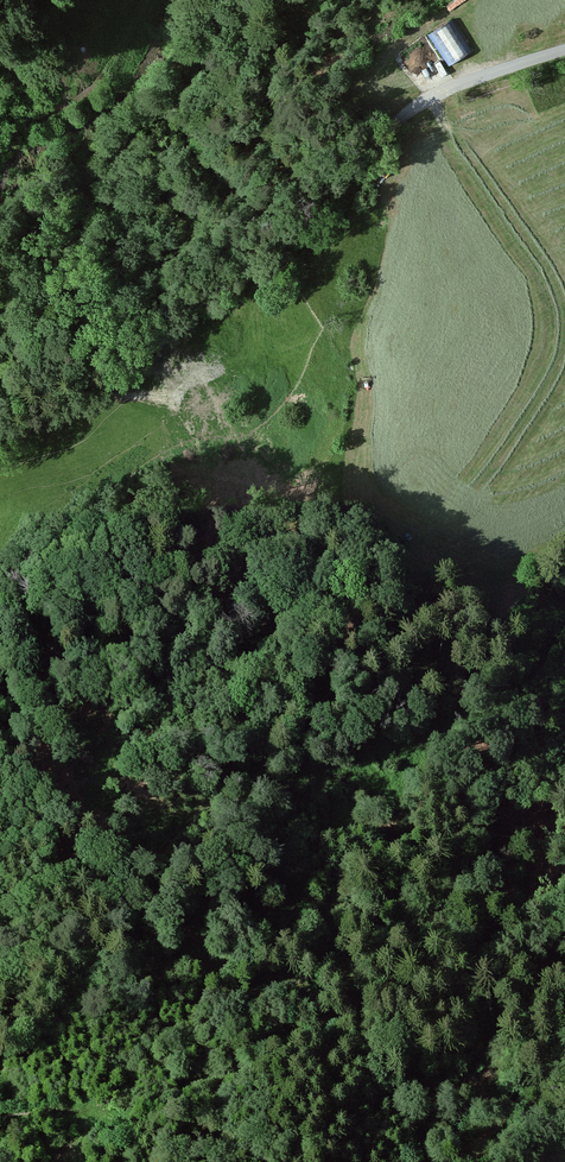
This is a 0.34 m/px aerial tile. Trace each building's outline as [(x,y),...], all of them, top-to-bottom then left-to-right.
[(452,14),(426,28),(445,62),(471,48),(452,14)]
